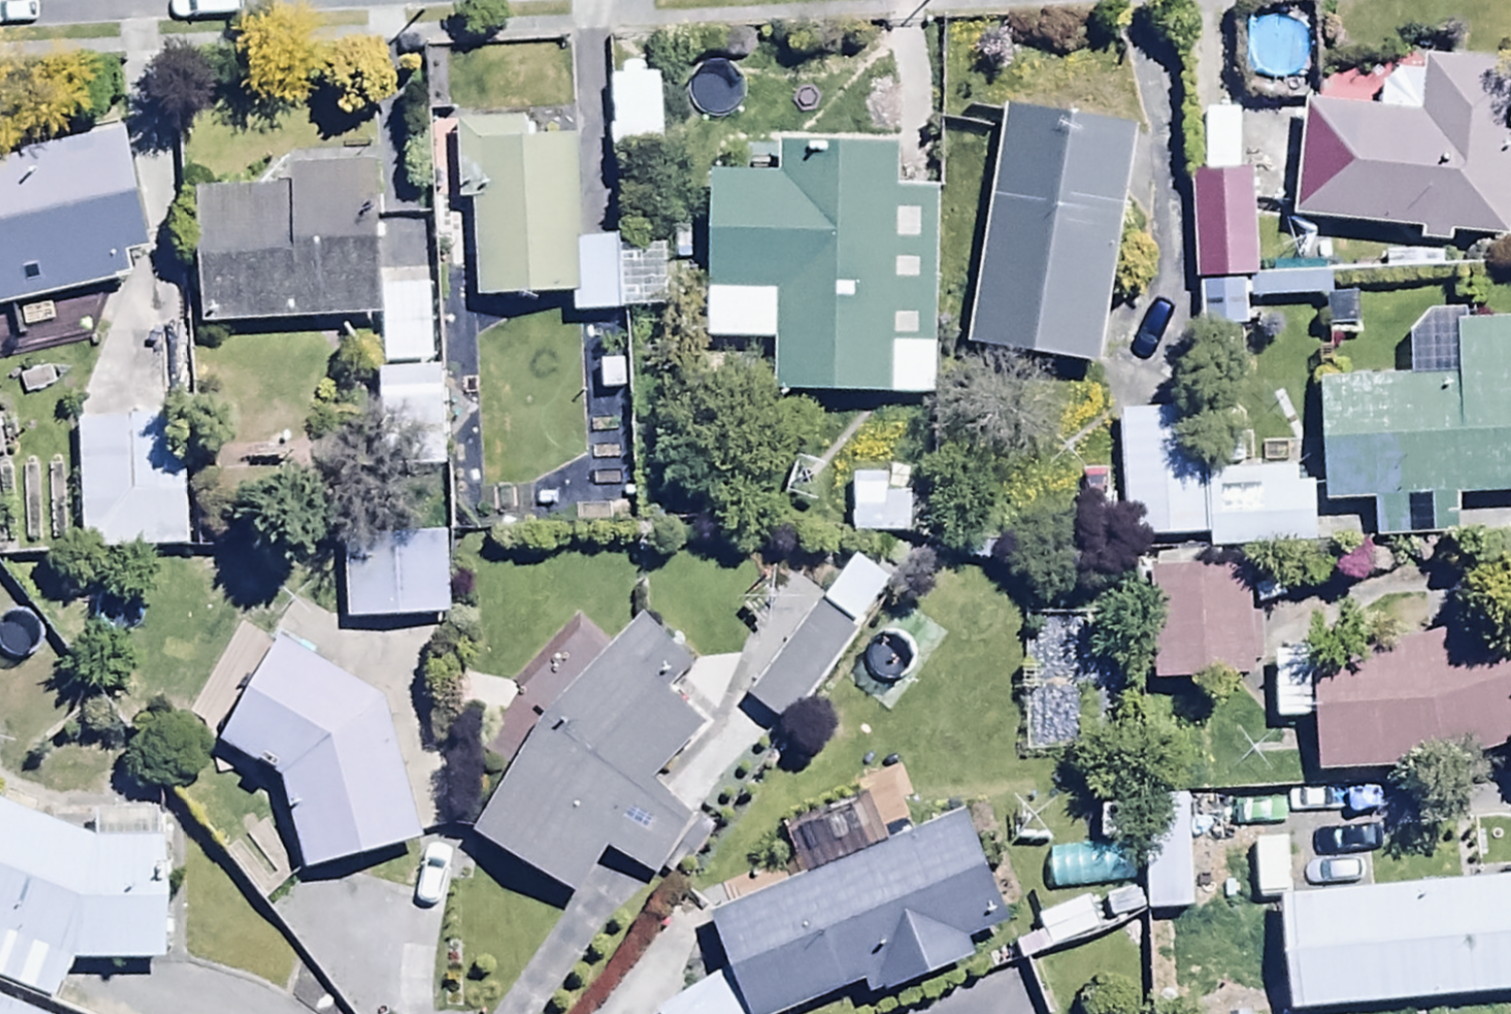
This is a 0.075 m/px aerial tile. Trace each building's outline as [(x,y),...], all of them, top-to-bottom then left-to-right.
[(1431,68),(1429,91),(1373,86),(1368,124),(1310,119),(1300,226),(1426,236),(1424,254),(1454,257),(1455,242),(1510,247),(1510,73),(1431,68)] [(664,83),(613,84),(615,163),(665,163),(664,83)] [(1219,181),(1196,181),(1203,335),(1248,333),(1246,286),(1260,285),(1256,181),(1243,116),(1208,122),(1219,181)] [(1156,139),(1028,118),(986,369),(1114,390),(1156,139)] [(463,127),(462,210),(479,210),(479,308),(579,307),(579,321),(667,321),(667,251),(583,252),(583,148),(533,148),(533,127),(463,127)] [(0,168),(0,294),(29,288),(33,306),(120,287),(116,266),(152,258),(127,141),(0,168)] [(903,153),(786,151),(785,182),(715,180),(711,346),(778,348),(777,403),(940,405),(944,197),(903,196),(903,153)] [(201,201),(206,333),(386,326),(388,374),(432,372),(429,295),(385,297),(380,172),(296,176),(297,197),(201,201)] [(1340,515),(1391,512),(1393,557),(1476,552),(1474,507),(1510,505),(1510,338),(1454,341),(1457,389),(1333,396),(1340,515)] [(1319,554),(1317,474),(1208,476),(1206,415),(1125,418),(1129,547),(1212,544),(1212,558),(1319,554)] [(189,421),(81,424),(86,560),(193,556),(189,421)] [(0,422),(0,473),(11,471),(0,422)] [(858,541),(915,542),(915,483),(857,484),(858,541)] [(351,542),(353,627),(452,625),(451,540),(351,542)] [(858,564),(830,608),(868,633),(897,589),(858,564)] [(1276,573),(1175,573),(1175,706),(1276,706),(1276,573)] [(821,613),(751,703),(792,735),(862,645),(821,613)] [(553,722),(474,842),(581,907),(611,857),(657,885),(692,828),(655,795),(719,736),(679,694),(697,674),(649,622),(553,722)] [(1288,663),(1294,735),(1330,732),(1335,787),(1510,772),(1510,645),(1288,663)] [(385,709),(286,649),(226,750),(286,788),(313,881),(424,851),(385,709)] [(1192,804),(1150,804),(1151,919),(1194,919),(1192,804)] [(0,807),(0,987),(60,1010),(76,968),(169,971),(173,848),(166,848),(165,816),(51,830),(0,807)] [(735,977),(671,1013),(803,1013),(872,989),(879,1008),(978,971),(969,944),(1008,930),(970,827),(885,858),(877,836),(819,858),(827,880),(714,922),(735,977)] [(1302,1013),(1429,1013),(1510,1007),(1510,887),(1293,905),(1302,1013)] [(1086,906),(1041,924),(1055,959),(1100,941),(1086,906)] [(0,1006),(0,1013),(20,1013),(0,1006)]
